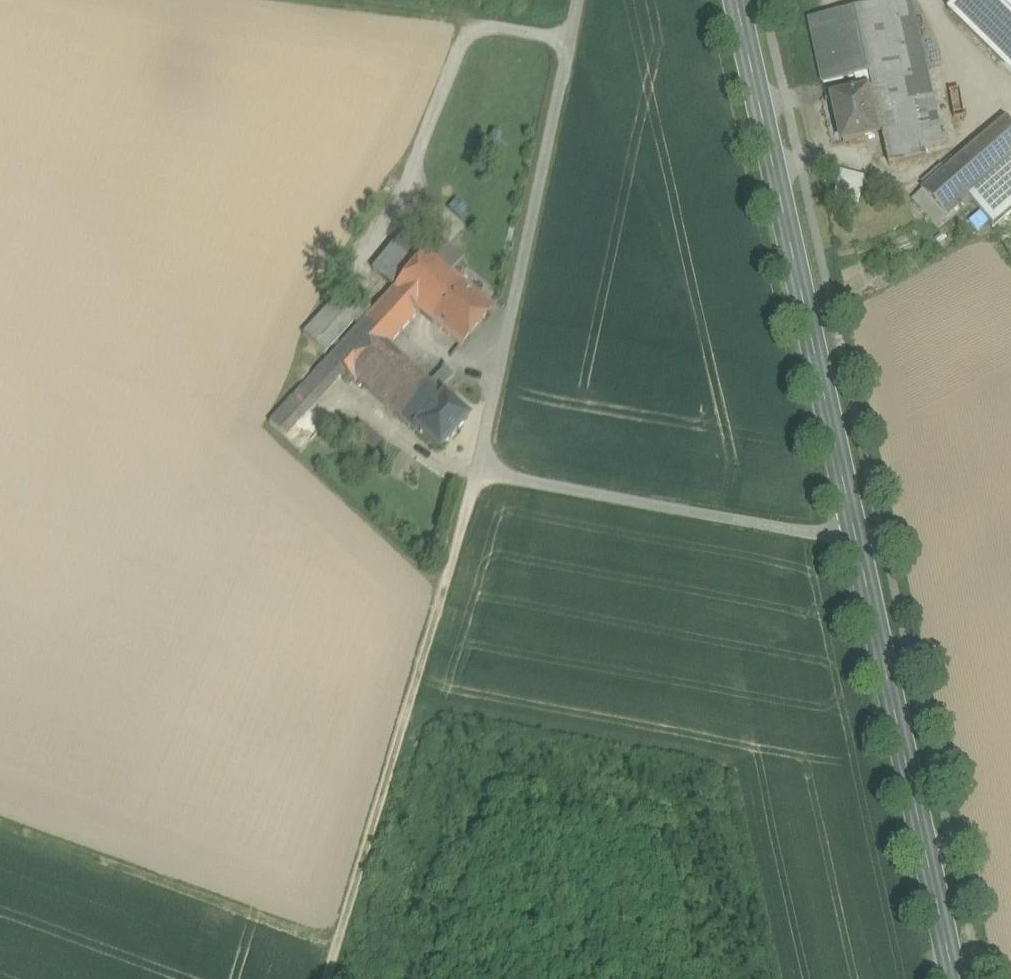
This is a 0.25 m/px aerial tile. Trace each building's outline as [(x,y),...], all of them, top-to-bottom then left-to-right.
[(893,2),(911,82),(912,82),(916,100),(934,96),(913,0),(901,0),(893,2)] [(950,11),(1010,71),(1010,0),(961,0),(950,11)] [(893,2),(856,10),(864,43),(871,73),(875,90),(911,82),(893,2)] [(856,10),(809,20),(817,54),(834,50),(864,43),(856,10)] [(864,43),(834,50),(841,80),(871,73),(864,43)] [(834,50),(817,54),(824,83),(841,80),(834,50)] [(875,90),(870,91),(880,136),(883,135),(890,165),(928,157),(925,147),(922,131),(916,100),(912,82),(911,82),(875,90)] [(870,91),(835,98),(845,143),(880,136),(870,91)] [(941,127),(934,96),(916,100),(922,131),(941,127)] [(1008,119),(972,150),(995,176),(1010,162),(1010,122),(1008,119)] [(945,143),(941,127),(922,131),(925,147),(945,143)] [(995,176),(972,150),(959,162),(981,188),(995,176)] [(970,197),(981,188),(959,162),(954,159),(945,166),(949,172),(970,197)] [(970,197),(994,224),(1010,210),(1010,162),(995,176),(981,188),(970,197)] [(949,172),(945,166),(920,186),(924,191),(949,172)] [(924,191),(948,216),(970,197),(949,172),(924,191)] [(843,173),(836,196),(860,202),(865,179),(843,173)] [(975,210),(964,219),(978,234),(989,226),(975,210)] [(415,264),(425,251),(403,232),(393,245),(415,264)] [(415,264),(393,245),(373,270),(394,288),(415,264)] [(428,318),(459,281),(425,251),(415,264),(394,288),(422,313),(428,318)] [(459,281),(428,318),(460,345),(491,308),(459,281)] [(422,313),(394,288),(366,318),(394,342),(422,313)] [(330,305),(302,335),(324,355),(332,346),(335,342),(352,325),(330,305)] [(394,342),(366,318),(339,346),(336,350),(328,358),(343,372),(355,383),(358,380),(390,346),(394,342)] [(416,425),(444,396),(439,392),(430,383),(390,346),(358,380),(413,431),(418,427),(416,425)] [(343,372),(328,358),(270,421),(285,435),(343,372)] [(446,366),(430,383),(439,392),(456,375),(446,366)] [(468,419),(444,396),(416,425),(418,427),(440,448),(468,419)] [(359,404),(344,421),(373,449),(389,433),(359,404)]
